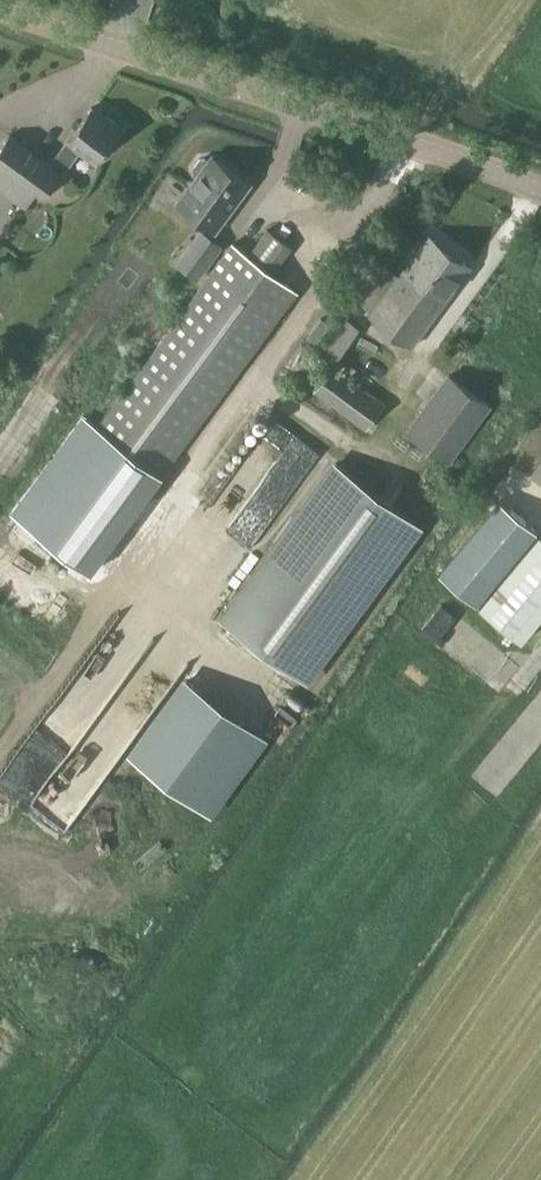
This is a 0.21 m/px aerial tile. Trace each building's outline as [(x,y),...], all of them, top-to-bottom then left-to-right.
[(92,105),(51,162),(10,133),(0,146),(0,166),(43,197),(62,171),(63,172),(80,148),(97,160),(121,127),(92,105)] [(177,260),(198,276),(222,245),(210,235),(215,227),(216,228),(251,183),(215,155),(212,159),(209,156),(203,157),(196,165),(196,172),(200,175),(181,200),(208,222),(203,229),(202,229),(177,260)] [(160,470),(299,289),(274,271),(292,246),(268,228),(250,253),(234,242),(94,422),(160,470)] [(379,257),(351,293),(373,310),(370,313),(412,345),(470,265),(430,233),(400,272),(379,257)] [(360,327),(344,315),(317,352),(332,364),(333,364),(334,363),(360,327)] [(331,323),(321,317),(308,336),(318,343),(331,323)] [(387,402),(334,363),(333,364),(332,364),(315,389),(367,428),(386,403),(387,402)] [(449,460),(490,403),(450,373),(409,430),(449,460)] [(85,415),(14,513),(99,576),(170,477),(160,470),(94,422),(85,415)] [(530,475),(540,483),(540,458),(530,475)] [(418,523),(336,463),(222,620),(304,680),(418,523)] [(475,604),(536,530),(499,500),(439,573),(475,604)] [(479,607),(519,641),(540,614),(540,535),(539,533),(479,607)] [(261,735),(184,680),(127,757),(204,812),(261,735)]
